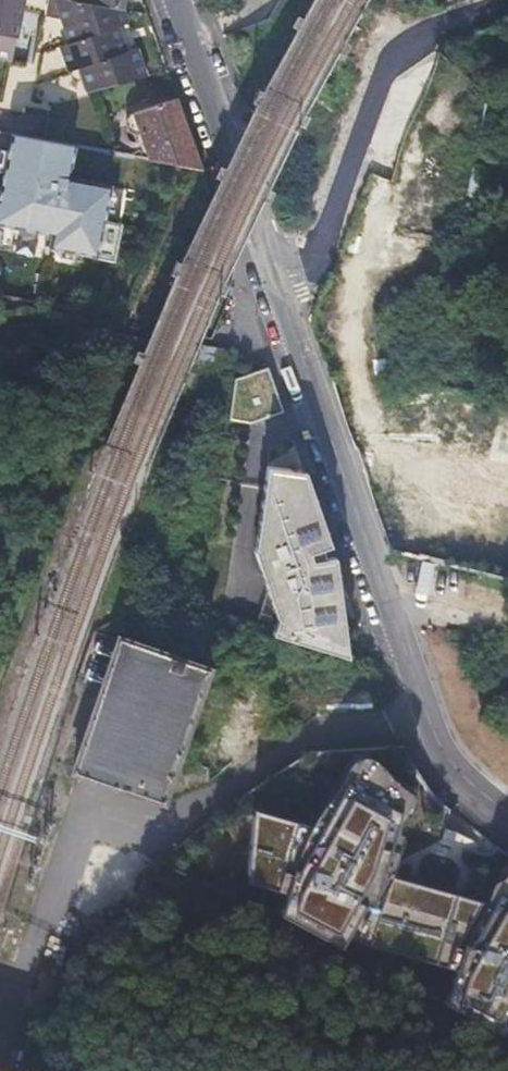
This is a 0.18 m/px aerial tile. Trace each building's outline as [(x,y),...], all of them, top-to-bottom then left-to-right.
[(11,61),(24,0),(0,0),(0,59),(11,61)] [(91,90),(148,77),(138,48),(128,51),(120,27),(130,23),(124,9),(123,8),(89,0),(50,0),(47,13),(63,17),(72,42),(61,46),(70,72),(81,68),(89,90),(91,90)] [(123,8),(124,0),(89,0),(123,8)] [(153,161),(203,171),(178,99),(137,114),(140,121),(132,124),(139,143),(146,140),(153,161)] [(5,173),(1,188),(0,188),(0,224),(53,235),(50,247),(63,250),(62,258),(80,262),(82,254),(113,260),(121,225),(113,224),(119,191),(111,190),(112,187),(69,179),(75,147),(12,135),(9,151),(1,150),(0,153),(0,172),(5,173)] [(267,368),(234,378),(230,420),(250,425),(284,412),(267,368)] [(309,472),(268,464),(254,551),(279,618),(274,633),(350,658),(336,556),(309,472)] [(116,638),(73,771),(165,801),(207,668),(116,638)] [(358,755),(319,834),(252,817),(247,873),(285,888),(281,915),(342,948),(351,933),(459,966),(449,1003),(504,1034),(507,1027),(507,881),(492,908),(381,877),(403,794),(358,755)]
